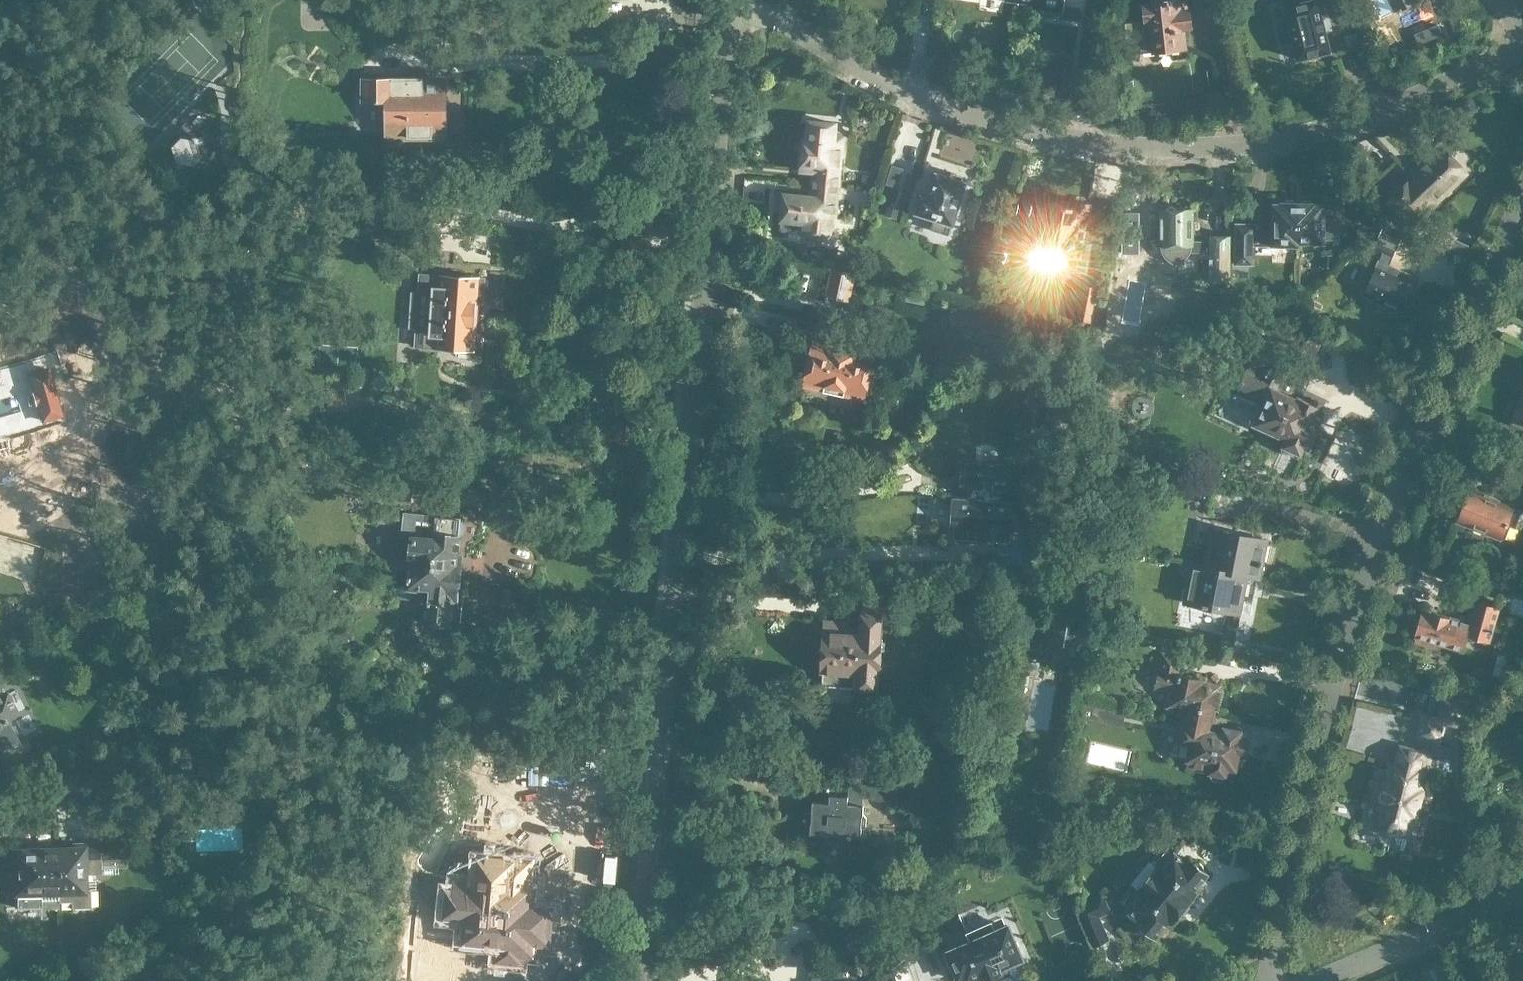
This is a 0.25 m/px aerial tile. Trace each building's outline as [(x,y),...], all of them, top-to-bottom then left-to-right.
[(1030,6),(1061,10),(1062,0),(1030,0),(1030,6)] [(1138,20),(1142,53),(1184,48),(1182,28),(1187,27),(1184,0),(1147,0),(1148,4),(1142,5),(1144,19),(1138,20)] [(1285,9),(1275,11),(1279,30),(1289,28),(1292,45),(1324,39),(1317,0),(1284,0),(1285,9)] [(1390,12),(1397,9),(1398,11),(1403,8),(1401,7),(1415,0),(1384,0),(1390,12)] [(385,136),(447,136),(446,78),(423,79),(423,71),(413,71),(413,79),(361,80),(361,101),(385,101),(385,136)] [(811,183),(839,186),(844,135),(837,135),(838,123),(809,120),(807,140),(803,139),(801,154),(803,154),(801,169),(813,170),(811,183)] [(184,130),(169,144),(188,164),(203,150),(184,130)] [(1462,173),(1456,167),(1460,164),(1450,154),(1447,157),(1441,150),(1412,179),(1411,178),(1386,202),(1393,209),(1392,210),(1398,217),(1399,215),(1412,228),(1425,215),(1420,209),(1429,200),(1432,202),(1462,173)] [(883,183),(897,188),(903,168),(889,164),(883,183)] [(930,228),(948,234),(966,181),(963,180),(964,175),(951,171),(949,175),(935,171),(927,196),(921,194),(915,211),(933,217),(930,228)] [(839,186),(811,183),(810,195),(783,192),(780,219),(801,221),(800,230),(831,234),(833,230),(834,217),(837,217),(839,186)] [(1298,238),(1298,202),(1294,202),(1292,198),(1285,198),(1284,202),(1280,201),(1280,203),(1273,203),(1273,209),(1271,209),(1271,229),(1253,229),(1253,224),(1236,224),(1236,262),(1252,262),(1252,243),(1283,244),(1283,241),(1297,242),(1297,238),(1298,238)] [(1032,245),(1058,250),(1057,254),(1069,257),(1067,268),(1086,272),(1092,238),(1080,236),(1081,230),(1084,230),(1089,203),(1072,199),(1071,206),(1049,202),(1044,228),(1036,227),(1032,245)] [(1298,202),(1298,238),(1310,238),(1310,241),(1323,242),(1324,210),(1323,210),(1323,204),(1315,203),(1315,202),(1311,201),(1310,199),(1302,199),(1300,202),(1298,202)] [(1174,263),(1176,264),(1179,263),(1182,261),(1186,258),(1189,254),(1190,253),(1209,252),(1209,279),(1230,279),(1230,234),(1209,234),(1209,242),(1192,242),(1192,208),(1177,208),(1171,205),(1169,205),(1164,208),(1160,208),(1160,240),(1159,240),(1159,247),(1161,247),(1162,250),(1163,253),(1165,256),(1167,258),(1171,262),(1174,263)] [(1403,234),(1383,225),(1377,238),(1397,248),(1403,234)] [(1322,259),(1318,259),(1318,266),(1331,266),(1331,254),(1322,254),(1322,259)] [(1413,274),(1383,260),(1378,258),(1362,293),(1392,307),(1395,306),(1401,309),(1403,305),(1407,300),(1407,295),(1416,277),(1412,276),(1413,274)] [(824,294),(848,300),(855,271),(831,265),(824,294)] [(432,310),(478,312),(478,303),(485,303),(487,276),(440,273),(439,286),(433,285),(432,310)] [(1075,319),(1091,322),(1098,286),(1083,283),(1075,319)] [(478,312),(432,310),(431,322),(421,321),(420,332),(410,331),(409,350),(425,351),(431,342),(435,344),(435,346),(475,348),(478,312)] [(802,398),(820,403),(823,389),(861,397),(871,353),(814,341),(802,398)] [(1284,437),(1280,446),(1282,447),(1280,450),(1298,458),(1299,455),(1301,456),(1304,449),(1309,452),(1320,428),(1311,424),(1320,406),(1313,402),(1315,399),(1306,394),(1304,398),(1308,400),(1308,401),(1295,395),(1293,397),(1275,388),(1290,358),(1273,350),(1272,352),(1253,343),(1247,357),(1250,358),(1234,391),(1261,404),(1253,421),(1284,437)] [(46,379),(28,386),(41,423),(59,416),(46,379)] [(969,498),(999,500),(1000,489),(1009,489),(1011,461),(962,458),(960,485),(970,486),(969,498)] [(396,486),(394,503),(411,505),(413,488),(396,486)] [(1506,522),(1515,526),(1522,510),(1470,489),(1459,518),(1501,535),(1506,522)] [(1016,502),(999,500),(969,498),(954,497),(952,525),(955,525),(955,536),(1009,540),(1010,529),(1014,530),(1016,502)] [(407,566),(460,571),(462,555),(457,554),(459,533),(461,533),(464,531),(464,524),(462,521),(460,521),(460,518),(406,513),(404,535),(401,535),(396,537),(393,540),(392,549),(394,554),(398,556),(408,557),(407,566)] [(1204,564),(1258,576),(1269,578),(1277,542),(1237,533),(1239,523),(1214,518),(1204,564)] [(1258,576),(1204,564),(1192,562),(1184,601),(1238,613),(1241,597),(1253,600),(1258,576)] [(460,571),(407,566),(405,586),(395,585),(394,598),(411,599),(411,590),(424,591),(424,589),(429,589),(428,600),(425,600),(422,621),(451,624),(453,602),(457,602),(460,571)] [(881,624),(894,624),(895,602),(862,600),(860,628),(848,628),(848,622),(824,621),(823,632),(822,632),(820,656),(818,657),(818,667),(819,668),(819,670),(823,670),(822,685),(857,687),(857,689),(877,690),(878,675),(880,674),(882,672),(883,662),(881,660),(882,635),(881,635),(881,624)] [(1439,643),(1462,650),(1467,636),(1489,642),(1499,606),(1476,600),(1469,622),(1423,607),(1415,635),(1417,636),(1415,641),(1437,648),(1439,643)] [(1185,708),(1212,712),(1213,705),(1217,706),(1220,691),(1216,690),(1217,686),(1203,683),(1205,676),(1197,674),(1197,676),(1179,672),(1183,655),(1162,650),(1154,684),(1169,688),(1166,702),(1179,705),(1178,706),(1185,708)] [(0,697),(0,755),(20,745),(7,721),(8,721),(6,717),(17,712),(7,693),(0,697)] [(1185,708),(1178,706),(1175,720),(1183,722),(1179,739),(1190,742),(1185,765),(1210,770),(1210,773),(1210,775),(1211,776),(1212,778),(1213,779),(1215,780),(1217,780),(1219,780),(1221,779),(1223,778),(1224,776),(1224,773),(1227,774),(1229,767),(1234,768),(1237,752),(1244,753),(1249,733),(1230,729),(1232,716),(1212,712),(1185,708)] [(1419,735),(1438,740),(1443,720),(1423,716),(1419,735)] [(1431,754),(1423,752),(1400,746),(1396,763),(1395,763),(1390,783),(1384,782),(1383,789),(1379,790),(1377,799),(1379,802),(1378,805),(1383,807),(1378,827),(1384,829),(1387,832),(1393,834),(1395,832),(1398,831),(1404,833),(1410,813),(1414,814),(1425,771),(1427,772),(1431,754)] [(814,801),(811,833),(862,837),(865,806),(859,805),(860,797),(896,801),(898,777),(878,783),(849,780),(847,796),(831,794),(830,802),(814,801)] [(477,827),(501,828),(503,808),(511,809),(513,789),(481,787),(477,827)] [(60,848),(63,901),(72,901),(72,908),(91,907),(90,888),(87,888),(87,873),(101,873),(101,867),(127,867),(127,857),(126,857),(125,844),(124,841),(71,842),(71,848),(60,848)] [(1127,908),(1140,919),(1137,923),(1155,938),(1169,921),(1169,923),(1197,891),(1195,889),(1208,874),(1189,858),(1186,862),(1174,852),(1173,854),(1164,846),(1152,860),(1158,865),(1137,890),(1131,885),(1119,899),(1128,907),(1127,908)] [(63,901),(60,848),(14,850),(16,908),(17,907),(17,909),(40,908),(40,909),(59,908),(59,902),(59,901),(63,901)] [(478,896),(449,893),(446,921),(471,923),(471,936),(473,937),(472,947),(501,950),(499,965),(521,968),(521,959),(534,960),(535,949),(551,950),(555,910),(536,908),(539,886),(524,885),(525,875),(520,868),(515,868),(515,864),(506,863),(506,861),(487,860),(480,861),(478,896)] [(1112,912),(1104,893),(1076,904),(1093,946),(1110,939),(1100,916),(1112,912)] [(1000,971),(998,968),(1001,967),(1004,966),(1022,958),(1014,938),(1013,939),(1008,927),(996,932),(991,921),(966,932),(970,941),(946,951),(948,956),(957,979),(964,977),(965,980),(969,980),(983,975),(984,978),(1000,971)] [(876,966),(881,980),(913,980),(905,956),(876,966)] [(812,980),(855,980),(857,966),(836,964),(836,962),(814,960),(812,980)]
